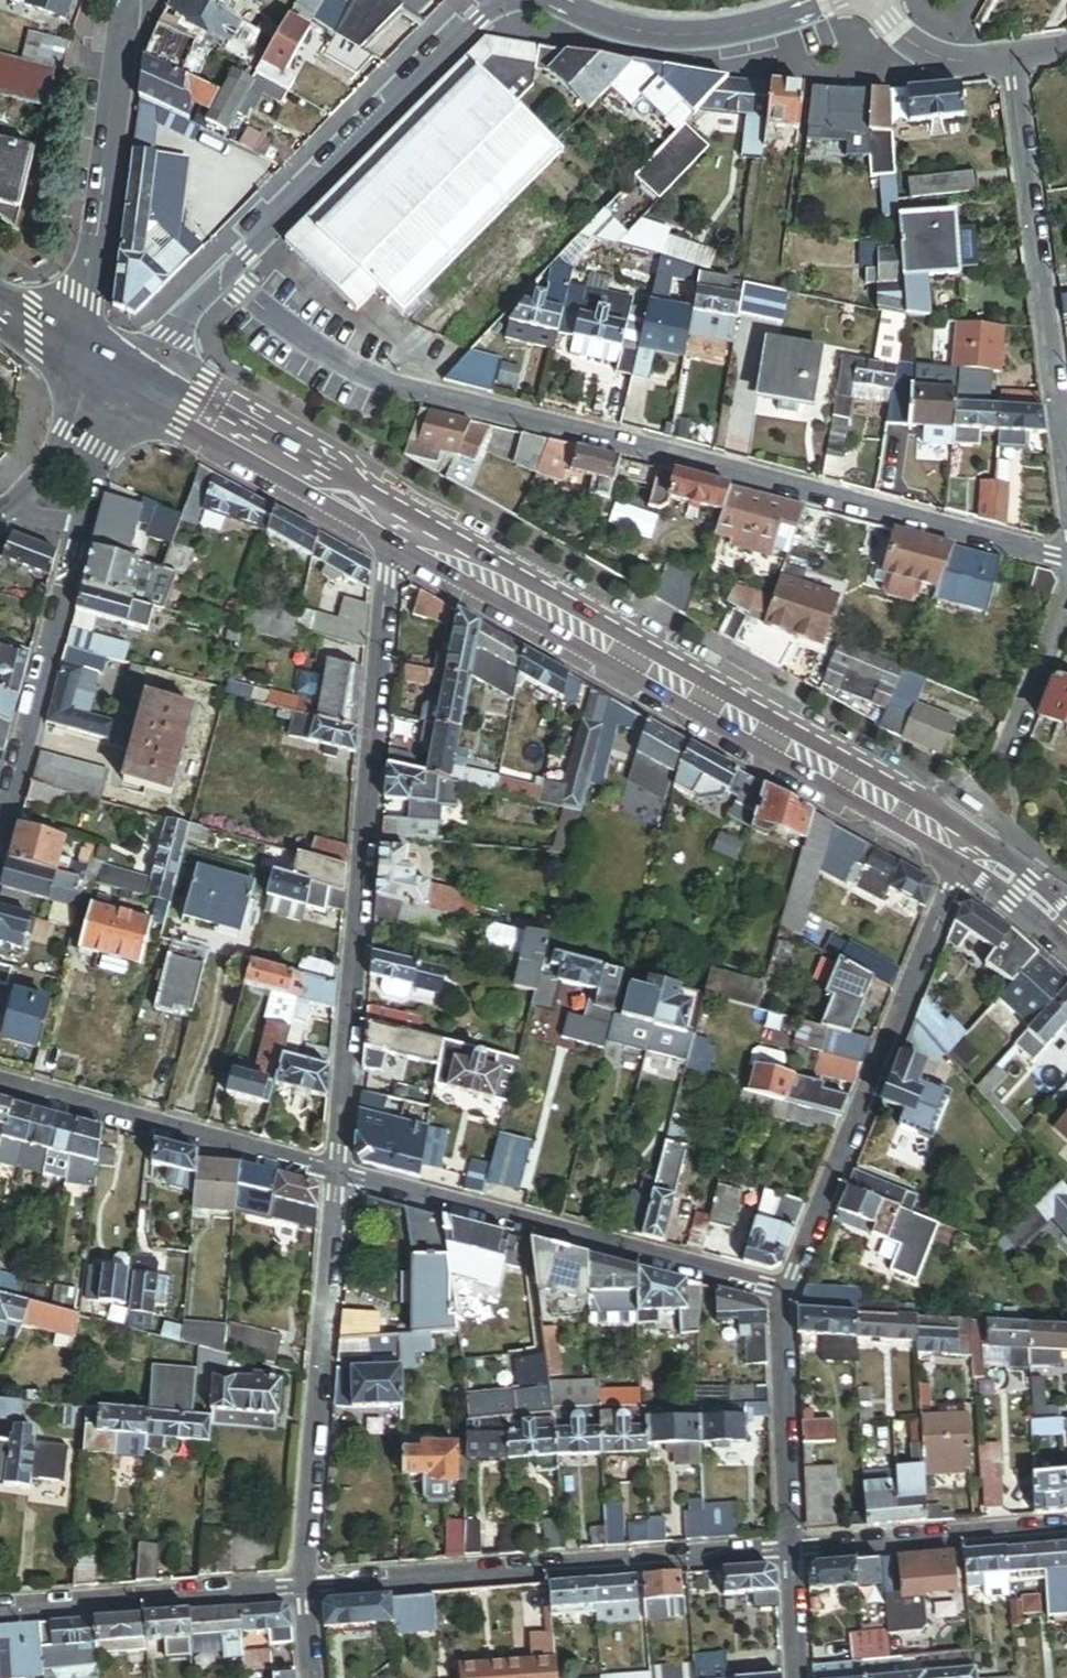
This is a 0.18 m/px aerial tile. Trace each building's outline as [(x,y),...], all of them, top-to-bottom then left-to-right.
[(12,2),(66,21),(74,0),(13,0),(12,2)] [(198,0),(172,0),(166,9),(229,45),(225,51),(224,53),(251,69),(246,78),(251,81),(254,76),(262,62),(248,54),(259,35),(255,33),(198,0)] [(290,13),(292,9),(296,3),(292,0),(268,0),(290,13)] [(296,3),(292,9),(313,22),(326,0),(298,0),(296,3)] [(373,0),(354,0),(333,34),(336,36),(337,37),(373,0)] [(399,9),(384,0),(373,0),(337,37),(358,50),(399,9)] [(229,45),(166,9),(163,15),(158,26),(209,52),(213,44),(225,51),(229,45)] [(289,15),(280,31),(273,43),(262,62),(254,76),(286,94),(293,83),(282,77),(308,31),(293,23),(295,18),(289,15)] [(261,23),(255,33),(259,35),(273,43),(280,31),(268,24),(267,26),(261,23)] [(209,52),(158,26),(143,59),(195,83),(209,52)] [(68,45),(27,34),(20,60),(53,69),(61,71),(68,45)] [(373,59),(358,50),(337,37),(336,36),(323,57),(356,77),(373,59)] [(522,99),(528,81),(540,48),(487,40),(286,242),(357,313),(377,292),(402,316),(416,303),(538,181),(554,166),(543,156),(504,117),(522,99)] [(540,48),(528,81),(540,83),(565,107),(582,122),(608,92),(623,75),(634,64),(540,48)] [(0,55),(0,97),(43,109),(53,69),(20,60),(0,55)] [(211,112),(220,95),(195,83),(143,59),(138,100),(187,123),(194,109),(191,102),(203,108),(211,112)] [(666,69),(634,64),(623,75),(648,98),(664,81),(666,69)] [(729,79),(666,69),(664,81),(648,98),(669,118),(686,101),(698,112),(701,108),(729,79)] [(281,104),(286,94),(254,76),(251,81),(246,78),(233,71),(220,95),(211,112),(205,122),(223,131),(225,132),(234,115),(243,100),(250,87),(281,104)] [(648,98),(623,75),(608,92),(630,113),(640,102),(676,135),(682,129),(698,112),(686,101),(669,118),(648,98)] [(772,84),(729,79),(701,108),(709,109),(747,115),(767,118),(772,84)] [(806,88),(772,84),(767,118),(762,149),(797,153),(806,88)] [(906,90),(909,123),(964,118),(960,85),(906,90)] [(893,134),(893,125),(890,92),(848,92),(814,89),(809,128),(823,130),(822,135),(869,141),(870,134),(881,135),(893,134)] [(909,123),(906,90),(890,92),(893,125),(909,123)] [(187,123),(138,100),(128,177),(111,309),(132,319),(201,248),(183,230),(175,230),(186,161),(152,157),(156,125),(192,141),(198,128),(194,126),(187,123)] [(250,104),(243,100),(234,115),(242,119),(250,104)] [(582,122),(565,107),(558,114),(575,130),(582,122)] [(205,122),(211,112),(203,108),(194,126),(198,128),(201,130),(205,122)] [(709,109),(701,108),(698,112),(702,117),(709,109)] [(767,118),(747,115),(740,156),(761,159),(762,149),(767,118)] [(223,131),(205,122),(201,130),(219,138),(223,131)] [(869,146),(869,141),(822,135),(823,130),(809,128),(808,139),(869,146)] [(281,167),(293,155),(247,129),(244,135),(238,147),(252,153),(281,167)] [(676,135),(578,237),(616,247),(628,234),(639,223),(706,153),(682,129),(676,135)] [(238,147),(244,135),(239,132),(233,145),(238,147)] [(893,134),(881,135),(882,153),(890,153),(889,143),(894,143),(893,134)] [(233,145),(221,139),(215,152),(222,171),(230,175),(241,172),(252,153),(238,147),(233,145)] [(33,153),(0,144),(0,218),(13,229),(15,222),(33,153)] [(894,153),(890,153),(882,153),(884,176),(896,176),(894,153)] [(912,199),(979,193),(977,173),(910,179),(912,199)] [(898,204),(896,176),(884,176),(884,185),(863,188),(865,225),(866,234),(866,240),(888,238),(889,248),(901,250),(899,225),(895,226),(894,204),(898,204)] [(947,226),(946,213),(899,217),(899,225),(901,250),(902,276),(957,272),(957,268),(955,230),(954,226),(947,226)] [(953,213),(946,213),(947,226),(954,226),(953,213)] [(666,260),(704,270),(709,251),(667,240),(670,231),(639,223),(628,234),(670,246),(666,260)] [(973,229),(955,230),(957,268),(976,267),(973,229)] [(662,259),(666,260),(670,246),(628,234),(616,247),(662,259)] [(885,265),(889,248),(876,246),(873,263),(885,265)] [(902,276),(901,250),(889,248),(885,265),(873,263),(869,286),(882,289),(876,315),(883,317),(904,323),(905,317),(903,288),(902,276)] [(738,311),(742,280),(704,270),(666,260),(662,259),(658,279),(699,289),(695,308),(736,319),(738,311)] [(811,274),(782,266),(778,289),(808,297),(811,274)] [(566,302),(573,274),(559,271),(543,286),(540,297),(530,294),(528,301),(522,299),(520,304),(517,303),(511,327),(557,338),(558,333),(566,302)] [(699,289),(658,279),(649,312),(641,344),(656,347),(666,308),(693,314),(695,308),(699,289)] [(758,284),(742,280),(738,311),(752,314),(758,284)] [(905,317),(925,319),(923,286),(903,288),(905,317)] [(584,306),(566,302),(558,333),(576,337),(584,306)] [(402,316),(407,321),(420,307),(416,303),(402,316)] [(584,303),(584,306),(576,337),(624,349),(634,308),(612,303),(611,310),(584,303)] [(649,312),(634,308),(624,349),(576,337),(572,355),(620,366),(618,373),(633,377),(641,344),(649,312)] [(879,335),(900,340),(904,323),(883,317),(879,335)] [(942,321),(940,343),(956,344),(958,322),(942,321)] [(999,373),(1004,326),(958,322),(956,344),(954,369),(961,370),(999,373)] [(511,327),(494,323),(489,329),(509,333),(556,344),(557,338),(511,327)] [(489,329),(471,348),(443,383),(492,394),(509,333),(489,329)] [(895,365),(900,340),(879,335),(872,368),(893,373),(895,365)] [(641,344),(633,377),(648,380),(656,347),(641,344)] [(776,345),(762,396),(780,400),(800,406),(816,410),(829,359),(776,345)] [(893,373),(872,368),(842,360),(839,382),(852,385),(889,395),(890,388),(893,373)] [(961,370),(954,369),(895,365),(893,373),(890,388),(959,394),(960,390),(961,370)] [(839,382),(823,479),(837,482),(850,398),(852,385),(839,382)] [(889,395),(852,385),(850,398),(887,409),(889,395)] [(959,394),(890,388),(889,395),(887,409),(884,424),(924,427),(952,429),(954,405),(958,405),(959,394)] [(1003,409),(1004,393),(960,390),(959,394),(958,405),(1001,409),(1003,409)] [(1042,412),(1040,396),(1004,393),(1003,409),(1042,412)] [(780,400),(777,411),(798,417),(800,406),(780,400)] [(999,432),(1001,409),(958,405),(954,405),(952,429),(981,431),(999,432)] [(1046,437),(1042,412),(1003,409),(1001,409),(999,432),(1026,434),(1046,437)] [(441,453),(456,460),(470,425),(472,423),(424,411),(406,455),(435,467),(441,453)] [(491,430),(470,425),(456,460),(474,468),(491,430)] [(951,447),(952,429),(924,427),(923,440),(929,445),(951,447)] [(981,431),(952,429),(951,447),(950,447),(980,450),(981,431)] [(1026,434),(999,432),(998,446),(1025,448),(1026,434)] [(518,458),(540,466),(549,442),(525,436),(518,458)] [(549,442),(540,466),(537,473),(544,475),(563,482),(568,471),(577,449),(549,442)] [(620,460),(577,449),(568,471),(602,484),(601,489),(598,490),(583,530),(594,534),(620,460)] [(201,468),(185,506),(191,508),(193,503),(199,506),(197,509),(204,511),(228,519),(240,491),(201,468)] [(697,480),(657,470),(649,507),(659,510),(668,506),(670,498),(689,503),(697,480)] [(544,475),(537,473),(523,507),(531,510),(544,475)] [(948,477),(946,511),(964,516),(965,504),(963,504),(966,479),(948,477)] [(993,524),(995,490),(996,478),(988,477),(988,482),(981,481),(978,520),(993,524)] [(730,489),(697,480),(689,503),(722,511),(725,502),(730,489)] [(804,508),(730,489),(725,502),(797,527),(804,508)] [(1003,490),(995,490),(993,524),(1005,527),(1007,495),(1002,495),(1003,490)] [(274,510),(240,491),(228,519),(269,531),(274,510)] [(141,509),(106,500),(92,552),(127,561),(141,509)] [(797,527),(725,502),(722,511),(717,526),(735,531),(733,538),(774,551),(777,544),(790,548),(797,527)] [(191,508),(185,506),(179,519),(178,522),(198,529),(204,511),(197,509),(199,506),(193,503),(191,508)] [(319,535),(274,510),(269,531),(268,533),(313,560),(319,535)] [(179,519),(159,513),(150,536),(168,544),(178,522),(179,519)] [(735,531),(717,526),(714,532),(733,538),(735,531)] [(937,587),(953,547),(894,532),(883,573),(937,587)] [(0,538),(0,559),(50,581),(57,556),(5,534),(0,538)] [(372,565),(319,535),(313,560),(327,567),(343,576),(369,591),(372,565)] [(157,569),(168,544),(150,536),(140,565),(157,569)] [(733,538),(731,544),(772,557),(774,551),(733,538)] [(790,548),(777,544),(774,551),(788,555),(790,548)] [(1001,560),(953,547),(937,587),(933,596),(932,600),(987,614),(1001,560)] [(140,565),(127,561),(92,552),(83,589),(147,607),(162,611),(171,573),(157,569),(140,565)] [(164,563),(175,568),(180,557),(168,552),(164,563)] [(652,598),(675,611),(685,617),(696,586),(698,580),(700,574),(666,562),(652,598)] [(1052,573),(1021,565),(1015,587),(1052,597),(1057,584),(1052,573)] [(343,576),(327,567),(322,573),(322,576),(334,583),(342,579),(343,576)] [(937,587),(883,573),(881,582),(933,596),(937,587)] [(839,598),(780,577),(773,597),(767,613),(763,625),(797,644),(799,640),(822,648),(839,598)] [(705,583),(698,580),(696,586),(703,589),(705,583)] [(735,588),(729,599),(753,607),(767,613),(773,597),(735,588)] [(141,630),(147,607),(83,589),(76,613),(94,617),(141,630)] [(452,610),(422,592),(414,616),(446,626),(452,610)] [(314,615),(310,628),(301,626),(299,632),(364,649),(368,607),(354,603),(353,605),(320,596),(314,615)] [(734,608),(748,616),(753,607),(729,599),(726,604),(734,608)] [(767,613),(753,607),(748,616),(763,625),(767,613)] [(733,644),(748,616),(734,608),(718,635),(733,644)] [(296,632),(299,632),(301,626),(310,628),(314,615),(301,611),(296,632)] [(92,626),(94,617),(76,613),(74,621),(92,626)] [(482,627),(459,613),(450,657),(446,677),(471,682),(477,652),(482,627)] [(753,655),(763,625),(748,616),(733,644),(753,655)] [(245,618),(244,622),(241,633),(292,647),(296,632),(245,618)] [(349,633),(352,623),(340,619),(337,630),(349,633)] [(241,633),(244,622),(238,620),(235,631),(241,633)] [(89,637),(92,626),(74,621),(67,649),(89,655),(94,657),(98,639),(89,637)] [(797,644),(763,625),(753,655),(780,671),(797,644)] [(525,651),(482,627),(477,652),(520,675),(525,651)] [(129,647),(98,639),(94,657),(105,660),(124,665),(129,647)] [(31,655),(12,647),(10,654),(0,651),(0,695),(18,703),(31,655)] [(839,647),(824,684),(888,709),(903,672),(839,647)] [(89,655),(67,649),(62,666),(84,672),(89,655)] [(569,677),(525,651),(520,675),(519,678),(563,703),(569,677)] [(100,676),(105,660),(94,657),(89,655),(84,672),(62,666),(46,726),(68,732),(72,715),(78,716),(84,695),(91,697),(97,675),(100,676)] [(438,655),(434,675),(446,677),(450,657),(438,655)] [(357,730),(362,673),(329,666),(324,685),(320,701),(318,708),(269,695),(266,708),(289,713),(294,715),(357,730)] [(1058,667),(1054,678),(1066,683),(1066,671),(1058,667)] [(137,700),(143,671),(129,668),(123,697),(137,700)] [(434,675),(405,669),(403,686),(427,691),(435,685),(445,687),(438,721),(437,729),(461,733),(464,718),(471,682),(446,677),(434,675)] [(926,682),(903,672),(888,709),(881,728),(901,739),(940,755),(953,724),(915,708),(926,682)] [(579,682),(569,677),(563,703),(562,708),(572,713),(579,682)] [(1054,678),(1040,718),(1066,728),(1066,683),(1054,678)] [(324,685),(313,682),(309,698),(320,701),(324,685)] [(18,703),(0,695),(0,727),(10,731),(18,703)] [(144,699),(122,784),(170,796),(192,711),(144,699)] [(637,715),(611,701),(605,726),(604,729),(617,733),(619,727),(633,731),(637,715)] [(355,755),(357,730),(294,715),(292,722),(289,738),(327,748),(338,751),(355,755)] [(475,721),(464,718),(461,733),(459,745),(470,748),(475,721)] [(437,729),(438,721),(427,719),(426,727),(437,729)] [(605,726),(584,721),(573,764),(593,769),(598,753),(604,729),(605,726)] [(683,751),(685,743),(648,722),(640,756),(676,776),(683,751)] [(0,727),(0,757),(3,758),(10,731),(0,727)] [(451,784),(454,769),(459,745),(461,733),(437,729),(426,727),(425,727),(420,748),(425,749),(423,758),(430,760),(428,770),(419,769),(409,757),(388,753),(387,769),(438,781),(444,782),(451,784)] [(617,733),(604,729),(598,753),(611,756),(617,733)] [(691,746),(685,743),(683,751),(687,753),(691,746)] [(764,788),(691,746),(687,753),(685,758),(678,781),(696,792),(703,780),(740,801),(728,820),(752,834),(764,788)] [(338,751),(327,748),(325,755),(336,757),(338,751)] [(593,769),(590,783),(603,787),(611,756),(598,753),(593,769)] [(42,756),(34,784),(62,792),(98,803),(106,775),(42,756)] [(545,756),(539,778),(544,779),(550,758),(545,756)] [(676,776),(640,756),(633,784),(669,803),(676,776)] [(582,815),(590,783),(593,769),(573,764),(566,788),(561,810),(566,811),(582,815)] [(437,787),(438,781),(387,769),(384,802),(436,807),(437,787)] [(496,795),(499,780),(454,769),(451,784),(496,795)] [(537,789),(499,780),(496,795),(538,805),(541,793),(544,782),(544,779),(539,778),(537,789)] [(566,788),(544,782),(541,793),(553,796),(550,808),(561,810),(566,788)] [(34,784),(31,784),(26,803),(57,811),(62,792),(34,784)] [(813,816),(764,788),(752,834),(767,839),(773,837),(775,832),(807,840),(813,816)] [(541,793),(538,805),(550,808),(553,796),(541,793)] [(570,860),(582,815),(566,811),(555,858),(556,858),(570,860)] [(832,827),(813,816),(807,840),(780,928),(796,937),(799,939),(805,917),(820,869),(832,827)] [(183,850),(188,829),(164,822),(149,881),(134,877),(132,884),(98,875),(96,886),(168,905),(183,850)] [(381,840),(417,844),(418,826),(382,822),(381,840)] [(199,829),(189,826),(188,829),(183,850),(193,853),(196,841),(199,829)] [(418,826),(417,844),(433,846),(435,827),(418,826)] [(67,842),(20,827),(10,863),(83,882),(90,855),(91,853),(81,851),(77,866),(62,862),(67,842)] [(866,847),(832,827),(820,869),(824,873),(834,855),(856,867),(866,847)] [(199,829),(196,841),(203,842),(206,830),(199,829)] [(743,844),(719,835),(713,851),(737,860),(743,844)] [(345,869),(347,849),(314,840),(309,859),(345,869)] [(928,882),(866,847),(856,867),(834,855),(824,873),(880,904),(887,890),(925,911),(933,892),(928,882)] [(407,854),(380,851),(376,902),(446,917),(456,919),(479,924),(482,908),(466,905),(467,899),(462,898),(462,895),(414,885),(415,876),(406,874),(407,864),(417,865),(418,857),(407,856),(407,854)] [(96,886),(98,875),(103,859),(90,855),(83,882),(96,886)] [(343,896),(345,869),(309,859),(298,856),(290,881),(343,896)] [(10,863),(0,902),(0,912),(28,919),(33,901),(55,906),(50,925),(70,930),(83,882),(10,863)] [(195,871),(181,920),(240,936),(254,887),(195,871)] [(341,914),(343,896),(290,881),(274,876),(268,899),(324,916),(325,910),(341,914)] [(90,908),(78,950),(138,967),(150,925),(105,912),(108,902),(97,899),(94,909),(90,908)] [(442,935),(446,917),(376,902),(374,924),(442,939),(442,935)] [(993,987),(1002,995),(1038,957),(1011,932),(970,905),(961,908),(948,942),(958,951),(975,931),(998,951),(986,964),(1001,979),(993,987)] [(0,912),(0,950),(21,955),(26,936),(29,925),(30,920),(28,919),(0,912)] [(515,931),(517,921),(493,916),(491,927),(515,931)] [(456,919),(446,917),(442,935),(452,937),(456,919)] [(824,928),(805,917),(799,939),(809,944),(814,947),(818,940),(824,928)] [(526,934),(549,939),(553,923),(542,921),(540,927),(517,921),(515,931),(526,934)] [(780,928),(765,993),(760,1013),(778,1018),(782,1001),(796,937),(780,928)] [(539,979),(545,956),(549,939),(526,934),(513,989),(535,994),(539,979)] [(836,951),(818,940),(814,947),(825,953),(833,958),(836,951)] [(892,991),(899,974),(842,941),(836,951),(833,958),(874,981),(892,991)] [(372,955),(398,962),(399,956),(391,954),(392,947),(373,943),(372,955)] [(814,947),(809,944),(806,950),(822,960),(825,953),(814,947)] [(194,951),(175,945),(171,960),(190,965),(194,951)] [(190,965),(205,969),(209,955),(194,951),(190,965)] [(431,970),(398,962),(372,955),(370,978),(383,981),(410,988),(426,992),(431,970)] [(621,982),(622,977),(545,956),(539,979),(556,983),(556,986),(595,996),(592,1007),(613,1013),(621,982)] [(1066,988),(1066,983),(1038,957),(1002,995),(1000,997),(1032,1026),(1066,988)] [(865,1004),(874,981),(833,958),(825,998),(833,1000),(830,1015),(826,1031),(827,1031),(851,1037),(865,1004)] [(303,959),(299,976),(304,977),(336,986),(337,969),(303,959)] [(175,1012),(192,1017),(205,969),(190,965),(171,960),(156,1012),(174,1017),(175,1012)] [(299,976),(251,963),(245,986),(272,993),(298,1001),(304,977),(299,976)] [(6,989),(11,969),(0,966),(0,987),(6,989)] [(437,971),(431,970),(426,992),(431,993),(437,971)] [(304,977),(298,1001),(292,1020),(292,1022),(302,1025),(304,1025),(308,1012),(305,1012),(308,1004),(334,1011),(336,986),(304,977)] [(630,979),(622,977),(621,982),(628,985),(630,979)] [(556,983),(539,979),(535,994),(531,1008),(551,1013),(556,986),(556,983)] [(765,993),(714,979),(708,999),(718,1001),(760,1013),(765,993)] [(408,997),(410,988),(383,981),(381,990),(385,996),(402,1000),(408,997)] [(654,1030),(665,988),(647,983),(644,996),(630,992),(623,1022),(654,1030)] [(680,1006),(683,992),(665,988),(654,1030),(686,1038),(694,1010),(680,1006)] [(1032,1026),(1019,1040),(1037,1056),(1066,1024),(1066,988),(1032,1026)] [(292,1020),(298,1001),(272,993),(265,1020),(266,1025),(271,1026),(272,1020),(277,1021),(278,1017),(292,1020)] [(39,1050),(51,1007),(15,997),(3,1040),(39,1050)] [(718,1001),(708,999),(698,1036),(709,1039),(718,1001)] [(830,1015),(782,1001),(778,1018),(814,1027),(826,1031),(830,1015)] [(923,1003),(915,1023),(945,1056),(965,1035),(950,1019),(944,1025),(923,1003)] [(403,1035),(407,1018),(367,1008),(366,1026),(403,1035)] [(289,1031),(292,1022),(292,1020),(278,1017),(277,1021),(272,1020),(271,1026),(289,1031)] [(422,1022),(407,1018),(403,1035),(418,1038),(422,1022)] [(623,1022),(611,1019),(605,1045),(648,1056),(654,1030),(623,1022)] [(302,1025),(292,1022),(289,1031),(282,1059),(292,1062),(302,1025)] [(945,1056),(915,1023),(903,1052),(935,1066),(945,1056)] [(282,1059),(289,1031),(271,1026),(266,1025),(256,1065),(263,1067),(260,1080),(275,1084),(282,1059)] [(438,1070),(442,1044),(418,1038),(403,1035),(366,1026),(362,1071),(383,1077),(388,1058),(438,1070)] [(827,1031),(826,1031),(814,1027),(807,1051),(820,1054),(827,1031)] [(851,1037),(827,1031),(820,1054),(862,1066),(871,1043),(851,1037)] [(711,1045),(697,1041),(686,1077),(709,1084),(711,1077),(703,1075),(711,1045)] [(505,1106),(517,1061),(442,1044),(438,1070),(435,1089),(505,1106)] [(329,1071),(331,1054),(306,1048),(301,1064),(329,1071)] [(758,1054),(754,1066),(789,1076),(792,1063),(788,1056),(765,1049),(758,1054)] [(854,1085),(862,1066),(820,1054),(814,1074),(854,1085)] [(292,1062),(282,1059),(275,1084),(274,1088),(327,1103),(329,1071),(301,1064),(292,1062)] [(882,1105),(904,1114),(897,1129),(919,1138),(932,1143),(936,1134),(934,1133),(947,1102),(948,1102),(952,1093),(947,1091),(945,1095),(919,1084),(925,1069),(900,1059),(882,1105)] [(256,1065),(236,1060),(227,1095),(269,1106),(274,1088),(275,1084),(260,1080),(263,1067),(256,1065)] [(821,1094),(823,1086),(789,1076),(754,1066),(747,1094),(840,1120),(847,1101),(821,1094)] [(977,1085),(983,1091),(987,1094),(1003,1076),(993,1067),(977,1085)] [(974,1088),(980,1094),(983,1091),(977,1085),(974,1088)] [(431,1113),(434,1097),(395,1089),(391,1105),(431,1113)] [(833,1136),(840,1120),(747,1094),(745,1094),(733,1138),(739,1139),(746,1113),(833,1136)] [(428,1128),(431,1113),(391,1105),(359,1099),(355,1156),(361,1165),(419,1180),(424,1149),(428,1128)] [(0,1102),(0,1128),(6,1129),(12,1105),(0,1102)] [(12,1105),(6,1129),(0,1150),(0,1164),(22,1169),(23,1162),(26,1147),(34,1111),(12,1105)] [(58,1117),(34,1111),(26,1147),(49,1152),(58,1117)] [(1055,1127),(1066,1138),(1066,1114),(1055,1127)] [(78,1122),(58,1117),(49,1152),(69,1157),(78,1122)] [(102,1129),(78,1122),(69,1157),(88,1162),(98,1165),(102,1129)] [(695,1132),(672,1126),(668,1142),(690,1148),(695,1132)] [(447,1132),(428,1128),(424,1149),(443,1152),(447,1132)] [(262,1132),(261,1138),(269,1140),(271,1135),(262,1132)] [(668,1142),(654,1195),(676,1201),(690,1148),(668,1142)] [(198,1154),(153,1143),(152,1166),(168,1171),(196,1179),(197,1163),(198,1154)] [(49,1152),(26,1147),(23,1162),(29,1164),(47,1168),(47,1165),(49,1152)] [(443,1152),(424,1149),(419,1180),(438,1185),(443,1152)] [(69,1157),(49,1152),(47,1165),(68,1170),(69,1157)] [(490,1168),(485,1185),(519,1194),(527,1162),(493,1153),(490,1168)] [(88,1162),(69,1157),(68,1170),(66,1186),(95,1190),(98,1172),(86,1169),(88,1162)] [(98,1165),(88,1162),(86,1169),(98,1172),(98,1165)] [(197,1163),(196,1179),(195,1194),(194,1211),(236,1214),(236,1211),(239,1166),(197,1163)] [(464,1192),(482,1197),(485,1185),(490,1168),(472,1163),(464,1192)] [(315,1185),(239,1166),(236,1211),(269,1219),(272,1200),(318,1212),(319,1193),(315,1185)] [(195,1194),(196,1179),(168,1171),(165,1180),(169,1188),(195,1194)] [(916,1199),(854,1174),(847,1192),(909,1217),(916,1199)] [(1061,1185),(1035,1212),(1048,1224),(1050,1222),(1066,1205),(1066,1191),(1061,1185)] [(740,1193),(720,1188),(712,1215),(711,1221),(709,1227),(729,1233),(740,1193)] [(755,1223),(743,1266),(769,1273),(780,1268),(806,1203),(764,1191),(755,1223)] [(909,1217),(847,1192),(837,1215),(875,1230),(871,1240),(899,1252),(913,1218),(909,1217)] [(654,1195),(642,1239),(664,1245),(676,1201),(654,1195)] [(316,1232),(318,1212),(272,1200),(269,1219),(316,1232)] [(1066,1239),(1066,1205),(1050,1222),(1066,1239)] [(930,1209),(924,1223),(942,1230),(947,1216),(930,1209)] [(442,1220),(407,1211),(415,1262),(435,1260),(431,1229),(443,1228),(442,1220)] [(1035,1212),(1028,1219),(1007,1241),(1003,1246),(1017,1259),(1039,1237),(1037,1236),(1048,1224),(1035,1212)] [(701,1255),(709,1227),(711,1221),(705,1219),(698,1217),(689,1252),(701,1255)] [(443,1228),(445,1250),(453,1252),(454,1249),(500,1261),(502,1253),(510,1256),(514,1240),(442,1220),(443,1228)] [(455,1336),(446,1263),(445,1250),(443,1228),(431,1229),(435,1260),(415,1262),(412,1338),(424,1337),(455,1336)] [(588,1259),(530,1244),(536,1290),(589,1303),(588,1259)] [(445,1250),(446,1263),(495,1275),(500,1261),(454,1249),(453,1252),(445,1250)] [(637,1272),(588,1259),(589,1303),(589,1311),(589,1319),(638,1318),(637,1272)] [(148,1266),(136,1265),(133,1293),(132,1300),(131,1315),(155,1317),(160,1261),(149,1260),(148,1266)] [(128,1308),(128,1300),(129,1293),(131,1270),(93,1267),(90,1304),(128,1308)] [(75,1285),(85,1286),(87,1271),(77,1270),(75,1285)] [(700,1289),(637,1272),(638,1318),(638,1330),(659,1329),(659,1317),(679,1317),(699,1316),(700,1289)] [(0,1274),(0,1297),(25,1304),(29,1282),(0,1274)] [(56,1290),(29,1282),(25,1304),(34,1306),(54,1311),(56,1290)] [(536,1290),(537,1297),(589,1311),(589,1303),(536,1290)] [(62,1291),(58,1306),(75,1310),(79,1296),(62,1291)] [(753,1303),(716,1293),(718,1322),(738,1321),(740,1338),(745,1338),(747,1366),(767,1365),(764,1316),(753,1303)] [(798,1314),(813,1315),(817,1306),(819,1300),(806,1294),(798,1314)] [(0,1297),(0,1323),(12,1327),(13,1324),(29,1327),(34,1306),(25,1304),(0,1297)] [(54,1311),(34,1306),(29,1327),(29,1331),(7,1364),(15,1369),(38,1333),(64,1338),(62,1348),(76,1351),(82,1319),(54,1311)] [(825,1315),(825,1306),(817,1306),(813,1315),(825,1315)] [(854,1317),(895,1320),(895,1311),(825,1306),(825,1315),(854,1317)] [(856,1341),(854,1317),(825,1315),(813,1315),(798,1314),(799,1337),(824,1339),(856,1341)] [(131,1315),(130,1331),(154,1337),(155,1317),(131,1315)] [(699,1316),(679,1317),(679,1337),(698,1337),(699,1316)] [(917,1345),(915,1321),(895,1320),(854,1317),(856,1341),(917,1345)] [(638,1318),(589,1319),(589,1331),(638,1330),(638,1318)] [(378,1321),(340,1322),(338,1340),(379,1339),(378,1321)] [(969,1361),(966,1324),(915,1321),(917,1345),(917,1358),(969,1361)] [(982,1369),(1029,1372),(1029,1369),(1027,1327),(969,1324),(973,1383),(983,1383),(982,1369)] [(245,1331),(228,1326),(226,1353),(240,1357),(245,1331)] [(1027,1327),(1029,1369),(1059,1371),(1059,1356),(1066,1356),(1066,1330),(1027,1327)] [(280,1340),(245,1331),(240,1357),(274,1366),(280,1340)] [(544,1362),(547,1383),(558,1382),(553,1333),(541,1334),(544,1362)] [(215,1337),(184,1334),(183,1345),(199,1349),(214,1353),(215,1337)] [(424,1354),(424,1337),(412,1338),(396,1339),(397,1389),(407,1389),(408,1354),(424,1354)] [(397,1389),(396,1339),(379,1339),(338,1340),(337,1360),(371,1358),(380,1358),(381,1369),(372,1370),(336,1371),(333,1408),(397,1409),(397,1389)] [(856,1341),(824,1339),(822,1369),(857,1368),(856,1341)] [(214,1353),(199,1349),(197,1375),(197,1378),(215,1379),(217,1354),(214,1353)] [(258,1364),(217,1354),(215,1379),(212,1421),(212,1431),(278,1434),(279,1418),(282,1418),(284,1385),(268,1384),(268,1379),(257,1379),(258,1364)] [(380,1358),(371,1358),(372,1370),(381,1369),(380,1358)] [(510,1400),(512,1420),(550,1418),(547,1391),(547,1383),(544,1362),(511,1366),(515,1399),(510,1400)] [(7,1364),(0,1375),(0,1380),(2,1381),(15,1369),(7,1364)] [(197,1375),(155,1371),(150,1415),(194,1419),(197,1378),(197,1375)] [(1042,1381),(1029,1382),(1031,1422),(1056,1420),(1056,1411),(1043,1412),(1042,1381)] [(596,1388),(547,1391),(550,1418),(597,1416),(596,1398),(596,1388)] [(930,1388),(919,1389),(920,1408),(931,1408),(930,1388)] [(767,1389),(726,1391),(727,1409),(768,1407),(767,1389)] [(726,1391),(695,1393),(694,1410),(697,1410),(727,1409),(726,1391)] [(859,1392),(860,1417),(872,1416),(870,1391),(859,1392)] [(596,1398),(597,1416),(639,1414),(639,1396),(596,1398)] [(512,1420),(510,1400),(463,1403),(465,1423),(483,1422),(506,1420),(512,1420)] [(23,1422),(24,1410),(24,1404),(0,1402),(0,1420),(23,1422)] [(90,1410),(63,1407),(61,1434),(88,1436),(90,1410)] [(727,1409),(697,1410),(698,1445),(744,1442),(742,1418),(769,1416),(768,1407),(727,1409)] [(931,1408),(920,1408),(921,1419),(931,1418),(931,1408)] [(150,1415),(90,1410),(88,1436),(86,1459),(119,1461),(120,1439),(148,1441),(150,1415)] [(644,1413),(645,1449),(664,1448),(664,1454),(674,1454),(674,1466),(699,1464),(698,1445),(697,1410),(694,1410),(644,1413)] [(639,1414),(597,1416),(600,1456),(645,1452),(645,1449),(644,1413),(639,1414)] [(212,1431),(212,1421),(194,1419),(150,1415),(148,1441),(147,1455),(165,1456),(166,1442),(210,1445),(212,1431)] [(802,1416),(803,1448),(810,1447),(835,1446),(834,1425),(813,1426),(812,1415),(802,1416)] [(597,1416),(550,1418),(554,1459),(600,1456),(597,1416)] [(931,1418),(921,1419),(921,1421),(923,1466),(959,1464),(959,1461),(968,1460),(965,1416),(931,1418)] [(512,1420),(506,1420),(506,1427),(508,1461),(534,1460),(535,1471),(536,1472),(555,1471),(554,1459),(550,1418),(512,1420)] [(506,1420),(483,1422),(484,1439),(492,1439),(491,1427),(506,1427),(506,1420)] [(1056,1420),(1031,1422),(1032,1436),(1061,1434),(1061,1420),(1056,1420)] [(923,1466),(921,1421),(911,1421),(914,1478),(896,1479),(896,1486),(924,1484),(923,1466)] [(483,1422),(465,1423),(465,1447),(465,1461),(508,1461),(506,1427),(491,1427),(492,1439),(484,1439),(483,1422)] [(0,1443),(0,1486),(30,1488),(34,1441),(31,1441),(32,1429),(13,1428),(13,1437),(11,1437),(10,1444),(0,1443)] [(397,1441),(397,1479),(423,1479),(427,1479),(427,1485),(452,1485),(452,1446),(429,1446),(418,1446),(417,1441),(397,1441)] [(465,1447),(452,1446),(452,1485),(465,1485),(465,1461),(465,1447)] [(810,1447),(803,1448),(804,1471),(812,1470),(810,1447)] [(978,1464),(979,1483),(983,1483),(985,1510),(1002,1508),(999,1462),(978,1464)] [(807,1535),(838,1532),(836,1469),(812,1470),(804,1471),(807,1535)] [(1033,1476),(1036,1516),(1066,1514),(1066,1508),(1065,1474),(1040,1476),(1033,1476)] [(891,1475),(864,1477),(865,1487),(891,1486),(891,1475)] [(427,1479),(423,1479),(423,1499),(429,1504),(448,1504),(452,1499),(452,1485),(427,1485),(427,1479)] [(924,1484),(896,1486),(895,1486),(897,1527),(927,1525),(926,1506),(924,1484)] [(865,1487),(866,1517),(867,1528),(897,1527),(895,1486),(891,1486),(865,1487)] [(559,1520),(561,1542),(578,1541),(574,1505),(558,1506),(559,1520)] [(703,1540),(736,1538),(734,1505),(702,1507),(702,1513),(703,1540)] [(940,1505),(926,1506),(927,1525),(954,1523),(954,1516),(941,1517),(940,1505)] [(606,1548),(623,1547),(621,1507),(603,1508),(604,1523),(606,1548)] [(687,1542),(703,1540),(702,1513),(686,1514),(687,1542)] [(867,1528),(866,1517),(851,1518),(852,1529),(867,1528)] [(545,1552),(562,1551),(561,1542),(559,1520),(542,1521),(545,1552)] [(591,1549),(606,1548),(604,1523),(596,1524),(597,1529),(591,1529),(591,1549)] [(647,1545),(662,1544),(661,1523),(647,1525),(647,1545)] [(465,1559),(465,1524),(445,1524),(446,1560),(465,1559)] [(479,1524),(465,1524),(465,1559),(479,1557),(479,1524)] [(631,1546),(647,1545),(647,1525),(629,1526),(631,1546)] [(199,1581),(231,1578),(235,1534),(203,1532),(199,1581)] [(499,1547),(499,1556),(513,1555),(513,1547),(499,1547)] [(1006,1576),(1042,1573),(1046,1620),(1066,1618),(1066,1547),(1004,1552),(1006,1576)] [(136,1585),(155,1584),(158,1549),(139,1548),(136,1585)] [(1004,1552),(963,1555),(965,1591),(998,1588),(998,1577),(1006,1576),(1004,1552)] [(954,1592),(951,1556),(898,1560),(900,1593),(901,1610),(923,1608),(922,1595),(954,1592)] [(900,1593),(898,1560),(880,1561),(882,1587),(883,1595),(900,1593)] [(96,1563),(75,1561),(72,1590),(93,1588),(96,1563)] [(882,1587),(880,1561),(815,1566),(810,1575),(810,1593),(882,1587)] [(768,1569),(722,1573),(724,1598),(753,1595),(777,1594),(776,1576),(768,1569)] [(683,1601),(681,1576),(643,1579),(645,1604),(683,1601)] [(637,1605),(635,1579),(593,1582),(595,1608),(637,1605)] [(596,1614),(597,1626),(646,1622),(645,1604),(643,1579),(635,1579),(637,1605),(595,1608),(596,1614)] [(595,1608),(593,1582),(548,1586),(550,1611),(595,1608)] [(435,1633),(432,1594),(390,1598),(393,1625),(393,1637),(435,1633)] [(753,1595),(754,1609),(778,1608),(777,1594),(753,1595)] [(393,1625),(390,1598),(328,1603),(322,1610),(324,1631),(393,1625)] [(645,1604),(646,1622),(684,1619),(683,1601),(645,1604)] [(283,1606),(239,1609),(241,1635),(269,1633),(271,1648),(292,1645),(289,1610),(283,1606)] [(550,1611),(551,1617),(596,1614),(595,1608),(550,1611)] [(241,1635),(239,1609),(189,1613),(191,1639),(241,1635)] [(191,1639),(189,1613),(144,1617),(146,1641),(146,1643),(191,1639)] [(146,1641),(144,1617),(93,1621),(95,1645),(146,1641)] [(95,1645),(93,1621),(37,1626),(41,1677),(53,1677),(51,1649),(95,1645)] [(37,1626),(0,1629),(0,1677),(35,1677),(41,1677),(37,1626)] [(886,1632),(851,1635),(853,1664),(862,1663),(889,1661),(886,1632)] [(552,1634),(529,1635),(532,1666),(459,1672),(459,1677),(555,1677),(552,1634)] [(51,1649),(53,1677),(41,1677),(98,1677),(95,1645),(51,1649)] [(972,1653),(921,1658),(923,1677),(974,1677),(972,1653)] [(244,1676),(271,1673),(270,1654),(242,1656),(244,1676)] [(694,1658),(694,1666),(695,1677),(727,1677),(725,1656),(694,1658)] [(921,1658),(889,1661),(862,1663),(864,1677),(923,1677),(921,1658)] [(862,1663),(853,1664),(813,1668),(814,1677),(864,1677),(862,1663)] [(694,1666),(649,1669),(650,1675),(650,1677),(695,1677),(694,1666)]
